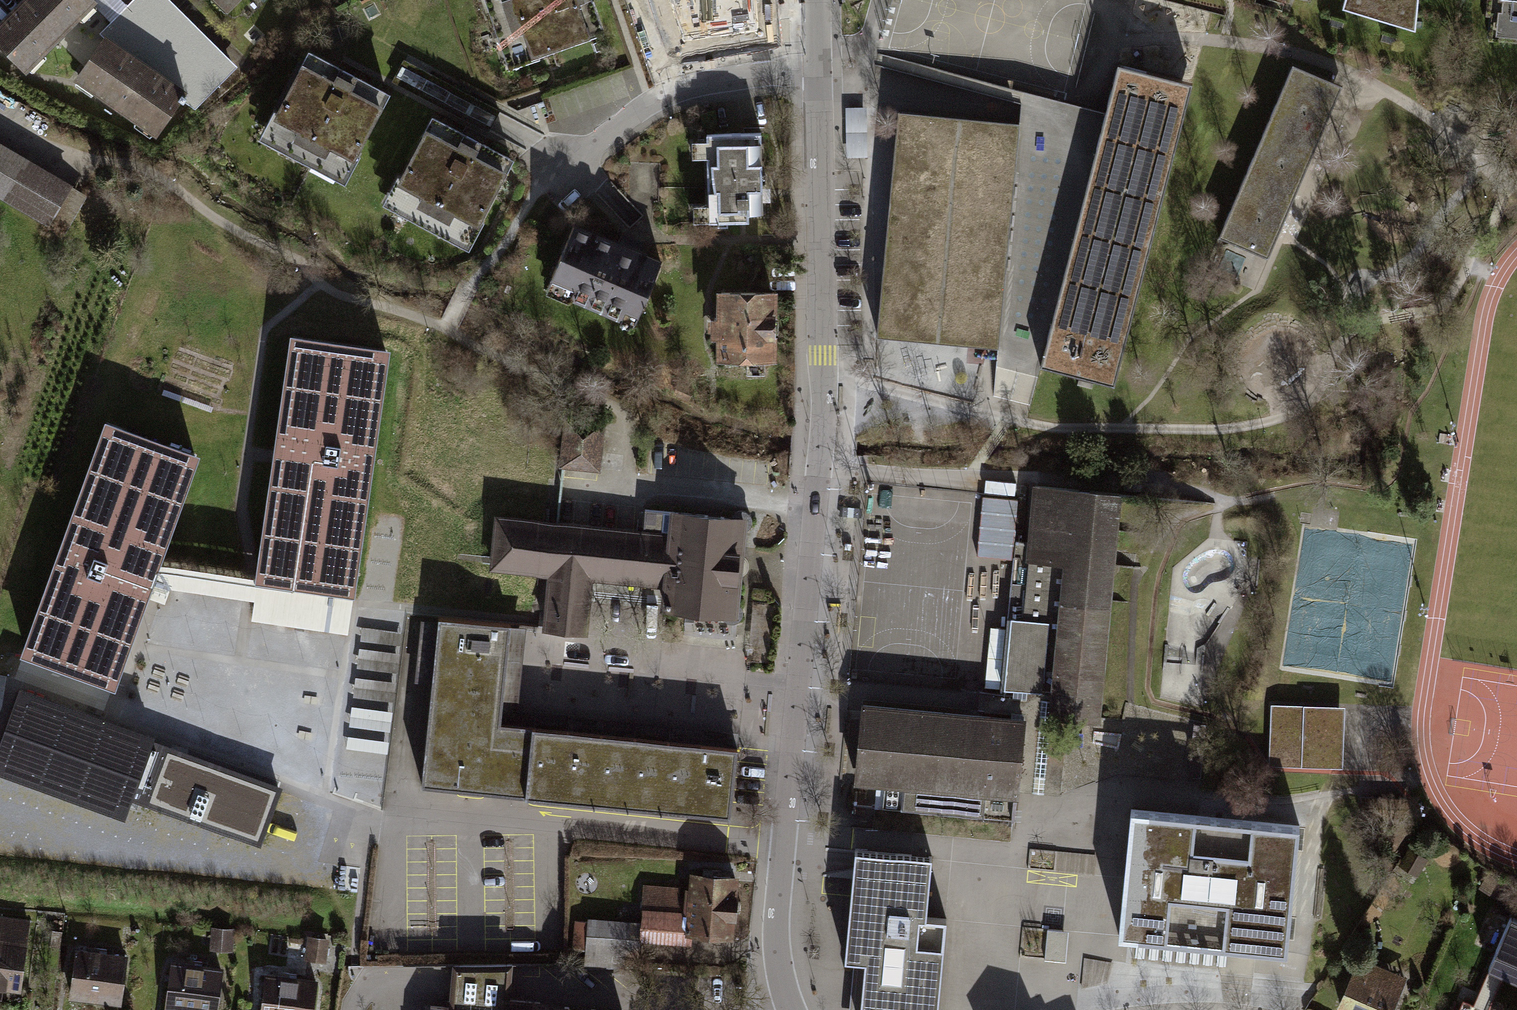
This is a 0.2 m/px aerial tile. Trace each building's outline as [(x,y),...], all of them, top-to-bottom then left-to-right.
[(0,20),(0,44),(27,69),(92,3),(96,0),(20,0),(0,20)] [(92,3),(111,21),(127,5),(122,0),(96,0),(92,3)] [(170,0),(131,0),(127,5),(111,21),(105,29),(184,82),(175,95),(194,109),(235,65),(170,0)] [(226,11),(236,0),(215,0),(226,11)] [(508,68),(607,34),(594,0),(484,0),(508,68)] [(693,33),(748,27),(745,0),(690,0),(693,33)] [(1341,10),(1416,32),(1420,0),(1344,0),(1341,10)] [(1485,43),(1516,46),(1516,0),(1489,0),(1485,43)] [(105,29),(101,26),(70,72),(153,128),(175,95),(184,82),(105,29)] [(397,102),(309,50),(256,138),(345,190),(397,102)] [(1262,252),(1336,80),(1288,60),(1214,232),(1262,252)] [(1190,82),(1114,64),(1103,114),(1021,100),(1000,341),(998,367),(1013,371),(1038,378),(1041,362),(1110,378),(1190,82)] [(1018,123),(894,113),(877,331),(999,342),(1018,123)] [(522,167),(433,117),(384,205),(472,254),(522,167)] [(762,130),(708,133),(708,139),(693,140),(693,157),(708,156),(709,204),(694,204),(694,221),(752,222),(749,212),(767,212),(762,130)] [(0,140),(0,196),(45,223),(46,221),(61,231),(84,193),(69,184),(69,180),(0,140)] [(664,262),(570,221),(542,286),(635,327),(664,262)] [(779,287),(720,287),(720,361),(780,361),(779,287)] [(390,345),(290,330),(272,453),(255,570),(254,578),(354,593),(390,345)] [(606,422),(561,416),(554,464),(560,464),(594,468),(601,469),(606,422)] [(199,452),(104,417),(17,651),(114,686),(162,556),(199,452)] [(1038,724),(1104,729),(1119,558),(1125,484),(1039,478),(1020,693),(1042,697),(1038,724)] [(728,515),(670,510),(668,533),(663,587),(662,609),(685,611),(721,614),(738,615),(747,517),(728,515)] [(559,522),(497,516),(493,560),(492,570),(548,575),(545,606),(543,627),(588,631),(592,586),(593,580),(655,586),(663,587),(668,533),(640,530),(635,530),(559,522)] [(510,625),(440,619),(424,783),(494,789),(495,773),(499,734),(500,724),(504,680),(505,674),(509,636),(510,625)] [(153,659),(144,685),(189,701),(198,675),(153,659)] [(1027,709),(856,690),(847,802),(1015,824),(1016,786),(1058,790),(1065,728),(1025,724),(1027,709)] [(20,692),(0,750),(0,772),(125,815),(129,802),(152,740),(20,692)] [(1343,705),(1270,704),(1270,764),(1343,764),(1343,705)] [(517,725),(500,724),(499,734),(495,773),(494,789),(505,791),(731,815),(738,749),(728,748),(517,725)] [(285,787),(152,740),(129,802),(263,849),(285,787)] [(1128,936),(1296,951),(1307,824),(1139,809),(1128,936)] [(854,848),(843,960),(863,962),(862,976),(859,1009),(933,1009),(941,919),(924,918),(925,904),(929,861),(930,855),(854,848)] [(691,879),(640,877),(638,922),(589,920),(589,924),(574,922),(572,952),(585,953),(584,966),(633,970),(636,970),(637,942),(689,944),(689,939),(689,937),(736,939),(742,865),(725,864),(691,862),(691,879)] [(20,995),(30,918),(0,915),(0,992),(20,995)] [(1509,922),(1479,992),(1462,985),(1451,1009),(1489,1009),(1503,978),(1516,984),(1516,925),(1509,922)] [(1068,931),(1047,929),(1044,960),(1065,961),(1067,938),(1068,931)] [(331,958),(331,933),(320,933),(320,958),(331,958)] [(128,956),(74,948),(69,1000),(123,1006),(128,956)] [(1357,958),(1334,1009),(1392,1009),(1406,979),(1357,958)] [(170,962),(164,1009),(217,1009),(223,968),(170,962)] [(455,965),(451,1008),(474,1009),(499,1009),(500,999),(511,1000),(514,964),(508,965),(455,965)] [(264,972),(259,1009),(315,1009),(318,980),(264,972)] [(500,999),(499,1009),(612,1009),(511,1000),(500,999)]
